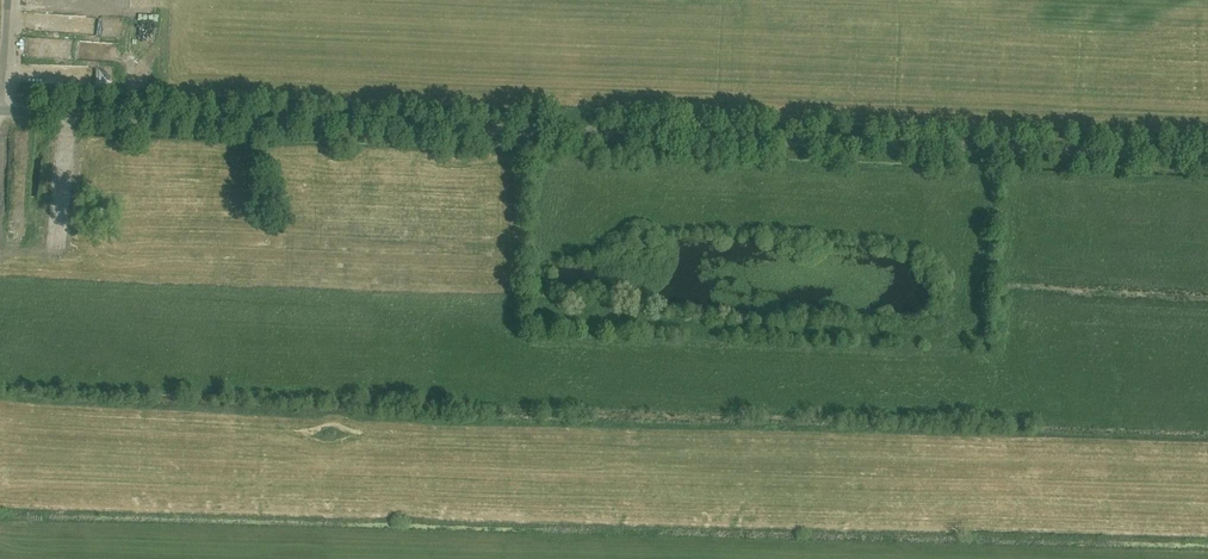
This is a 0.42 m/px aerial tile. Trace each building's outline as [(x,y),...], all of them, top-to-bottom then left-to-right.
[(51,66),(51,57),(25,58),(26,67),(51,66)] [(39,261),(13,262),(14,273),(39,272),(39,261)]
